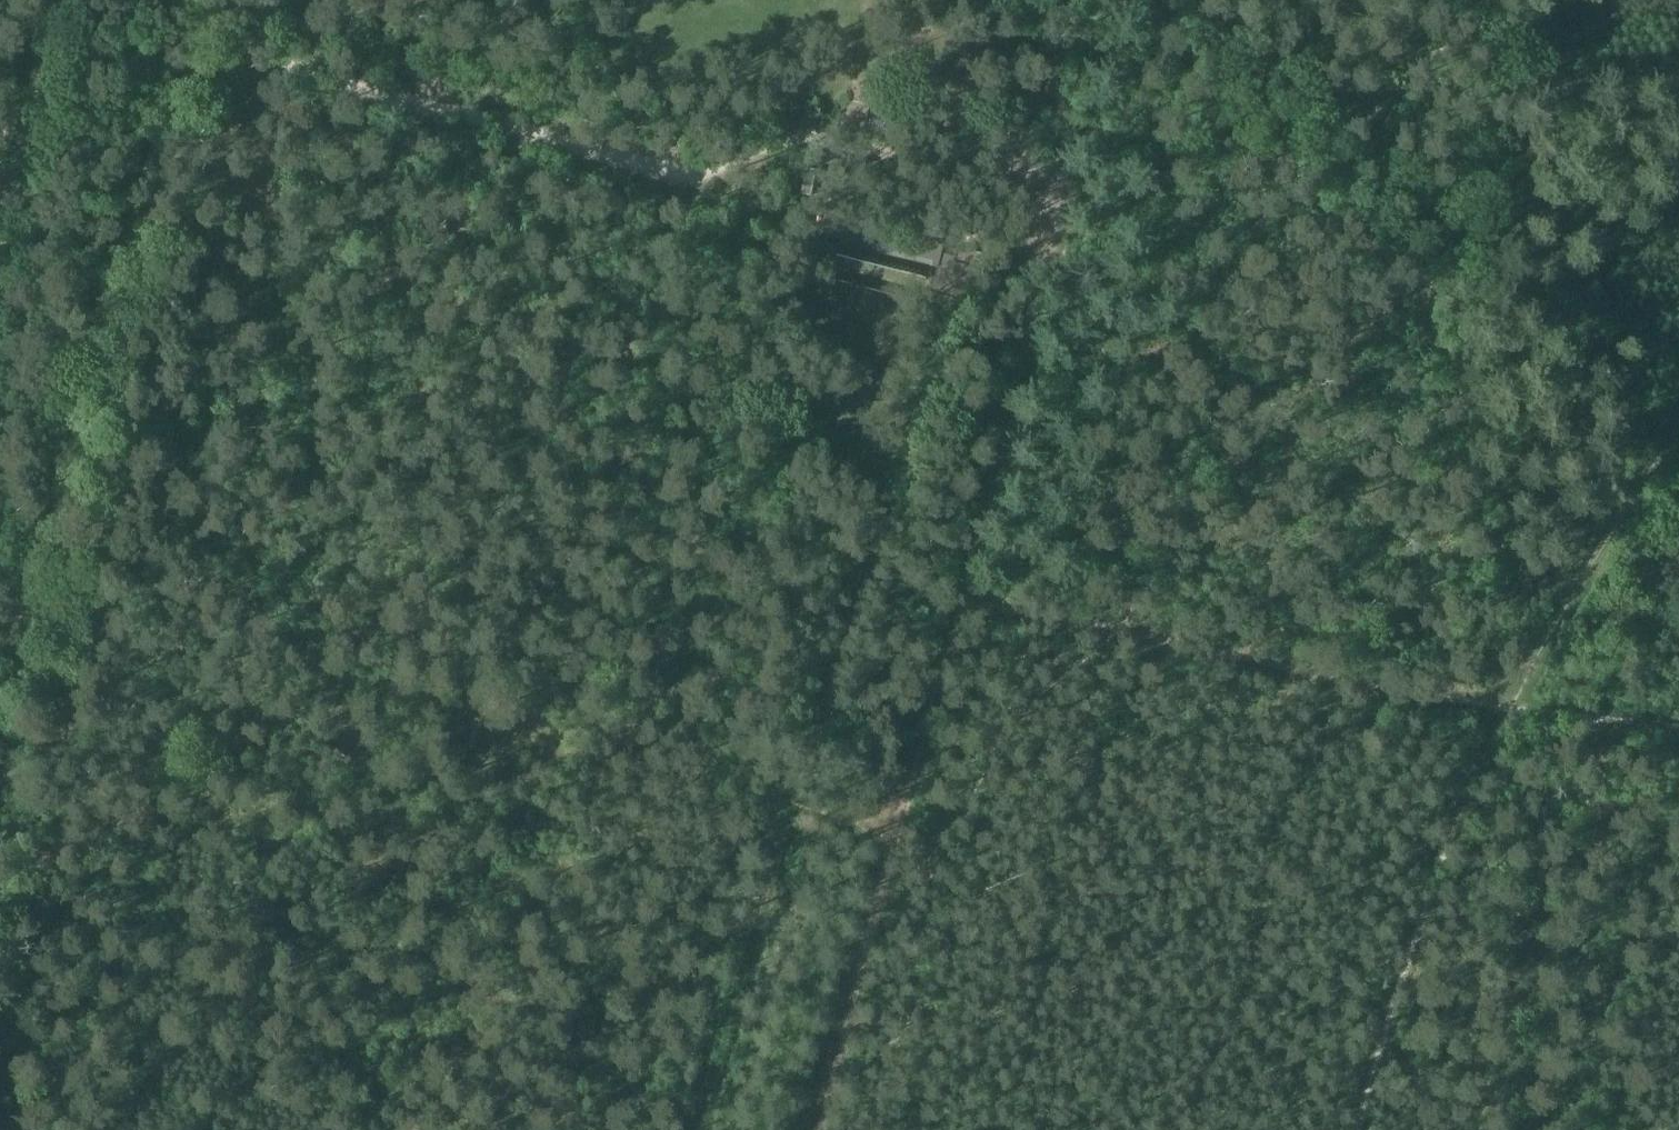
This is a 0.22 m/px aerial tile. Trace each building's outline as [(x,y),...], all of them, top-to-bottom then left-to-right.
[(818,170),(807,167),(802,193),(812,195),(818,170)] [(827,208),(821,230),(940,262),(931,295),(965,304),(975,266),(957,262),(958,257),(943,253),(946,240),(827,208)]
